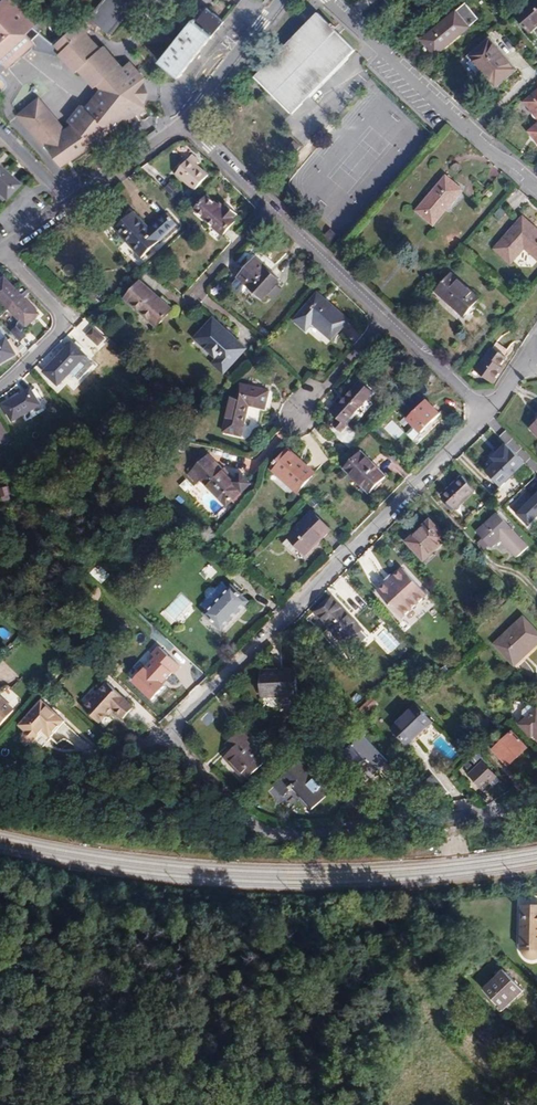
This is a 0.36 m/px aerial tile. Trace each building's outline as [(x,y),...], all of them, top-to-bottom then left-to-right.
[(142,81),(133,71),(127,65),(121,70),(118,66),(120,64),(104,46),(101,48),(91,37),(85,30),(81,34),(75,27),(60,40),(59,38),(51,43),(34,27),(37,25),(14,0),(3,0),(0,3),(0,59),(8,68),(36,43),(39,47),(50,48),(50,46),(60,51),(62,49),(78,65),(77,66),(85,76),(87,74),(98,86),(84,109),(79,106),(68,124),(73,127),(70,131),(68,130),(66,131),(46,145),(61,166),(96,142),(97,142),(108,135),(107,133),(113,129),(114,130),(125,123),(124,121),(130,117),(131,118),(147,107),(139,96),(138,88),(142,81)] [(137,0),(105,0),(102,3),(121,15),(125,15),(137,0)] [(529,32),(536,26),(536,0),(535,0),(516,16),(523,25),(529,32)] [(110,34),(125,15),(121,15),(102,3),(90,18),(110,34)] [(435,56),(469,27),(468,27),(479,19),(467,5),(456,12),(422,40),(428,48),(435,56)] [(176,40),(159,61),(179,78),(225,21),(208,8),(196,21),(194,19),(176,40)] [(261,71),(255,77),(292,115),(356,50),(318,13),(298,34),(261,71)] [(75,27),(81,34),(85,30),(91,37),(95,34),(83,19),(75,27)] [(50,27),(55,33),(60,29),(56,23),(50,27)] [(487,78),(495,87),(516,70),(491,39),(470,57),(472,60),(481,70),(487,78)] [(468,63),(476,74),(481,70),(472,60),(468,63)] [(136,68),(133,71),(142,81),(146,78),(136,68)] [(525,102),(535,113),(536,116),(536,92),(525,102)] [(40,99),(18,115),(43,147),(46,145),(66,131),(40,99)] [(176,173),(195,190),(208,176),(195,164),(199,161),(194,156),(191,160),(189,159),(181,167),(176,173)] [(0,167),(0,196),(4,199),(18,184),(0,167)] [(160,174),(154,181),(167,192),(173,186),(160,174)] [(446,177),(417,211),(433,225),(463,191),(454,183),(446,177)] [(183,187),(177,182),(173,186),(167,192),(173,198),(183,187)] [(223,235),(236,221),(234,219),(238,214),(232,209),(229,206),(225,211),(208,196),(195,210),(223,235)] [(141,257),(178,225),(167,213),(149,229),(134,212),(125,219),(115,229),(141,257)] [(495,249),(511,264),(525,248),(536,259),(536,229),(536,228),(523,217),(495,249)] [(323,237),(334,247),(341,240),(331,229),(323,237)] [(345,244),(336,255),(342,261),(352,250),(345,244)] [(239,277),(263,300),(281,280),(270,271),(256,258),(239,277)] [(464,317),(480,299),(451,274),(436,292),(451,305),(464,317)] [(4,277),(0,281),(0,299),(9,309),(4,313),(8,316),(12,312),(27,327),(40,315),(30,305),(14,288),(4,277)] [(236,279),(231,285),(242,294),(247,287),(236,279)] [(125,298),(157,327),(172,310),(163,301),(140,281),(125,298)] [(99,295),(90,289),(85,296),(94,302),(99,295)] [(330,304),(318,293),(295,320),(306,330),(313,323),(332,340),(349,320),(330,304)] [(226,330),(214,319),(196,339),(219,359),(215,364),(225,373),(246,349),(226,330)] [(10,332),(21,343),(27,337),(17,326),(10,332)] [(98,345),(105,338),(93,328),(87,335),(98,345)] [(0,342),(0,364),(17,354),(7,338),(0,342)] [(476,371),(493,384),(497,378),(504,368),(501,366),(507,358),(501,353),(504,348),(497,342),(493,348),(476,371)] [(61,355),(44,372),(58,385),(71,372),(81,361),(86,355),(73,343),(61,355)] [(85,365),(81,361),(71,372),(75,376),(85,365)] [(361,382),(339,406),(337,403),(330,411),(339,419),(334,425),(341,432),(347,425),(344,423),(373,392),(367,387),(361,382)] [(242,436),(249,405),(266,409),(268,398),(270,391),(241,384),(238,398),(232,397),(224,432),(242,436)] [(18,397),(3,406),(12,421),(24,415),(35,408),(41,404),(32,388),(18,397)] [(426,400),(408,419),(422,433),(441,414),(434,408),(426,400)] [(39,414),(35,408),(24,415),(27,421),(39,414)] [(3,443),(10,438),(0,421),(0,439),(3,443)] [(302,437),(311,450),(316,447),(313,443),(315,441),(309,433),(302,437)] [(501,487),(527,464),(508,443),(482,467),(501,487)] [(271,468),(298,492),(315,473),(299,459),(288,450),(271,468)] [(344,467),(370,493),(379,484),(386,477),(360,451),(344,467)] [(202,479),(227,504),(241,490),(243,492),(252,483),(247,479),(242,473),(234,481),(223,470),(223,469),(209,454),(189,474),(198,483),(202,479)] [(451,507),(455,510),(476,491),(462,476),(450,487),(441,495),(448,502),(451,507)] [(0,489),(0,498),(10,494),(8,487),(0,489)] [(533,498),(525,490),(509,507),(528,525),(536,516),(536,493),(533,498)] [(314,512),(288,538),(298,548),(305,554),(317,543),(330,529),(314,512)] [(528,546),(499,514),(488,524),(477,533),(483,539),(479,543),(484,549),(488,545),(490,547),(500,538),(517,557),(528,546)] [(430,520),(407,542),(424,561),(448,539),(430,520)] [(293,553),(298,548),(288,538),(283,543),(293,553)] [(427,595),(403,568),(377,592),(402,618),(427,595)] [(201,605),(208,611),(230,588),(223,582),(216,589),(214,588),(210,588),(207,591),(207,596),(208,597),(201,605)] [(208,611),(205,614),(222,630),(249,602),(232,586),(230,588),(208,611)] [(361,629),(332,597),(324,604),(316,612),(333,630),(326,636),(338,650),(361,629)] [(494,644),(514,666),(523,658),(536,645),(536,631),(523,617),(494,644)] [(282,674),(261,675),(262,694),(282,693),(283,706),(299,705),(297,673),(282,674)] [(108,683),(84,709),(99,723),(105,716),(112,708),(124,719),(134,708),(108,683)] [(14,710),(0,698),(0,726),(14,710)] [(66,720),(41,698),(17,724),(42,748),(66,720)] [(372,698),(360,709),(365,714),(377,703),(372,698)] [(417,705),(392,728),(408,746),(416,738),(433,722),(417,705)] [(536,709),(533,706),(528,706),(523,711),(523,716),(527,719),(521,725),(530,735),(532,733),(534,735),(536,738),(536,709)] [(336,711),(332,707),(326,713),(330,717),(336,711)] [(246,781),(266,762),(247,741),(245,738),(247,736),(241,729),(230,740),(236,746),(231,750),(224,757),(233,768),(246,781)] [(342,757),(353,770),(366,758),(377,771),(382,766),(387,761),(362,734),(354,741),(345,731),(336,740),(335,738),(325,747),(337,761),(342,757)] [(512,732),(494,749),(509,766),(519,757),(528,748),(512,732)] [(225,744),(231,750),(236,746),(230,740),(225,744)] [(297,762),(275,783),(286,794),(296,784),(302,790),(299,792),(314,808),(320,802),(330,793),(309,770),(319,761),(307,748),(295,759),(297,762)] [(477,749),(469,757),(473,761),(481,753),(477,749)] [(469,775),(483,790),(489,784),(497,776),(483,761),(469,775)] [(490,797),(504,790),(501,784),(486,791),(490,797)] [(522,951),(526,955),(528,957),(531,958),(535,958),(536,958),(536,905),(523,905),(522,951)] [(483,989),(503,1011),(515,1000),(525,991),(504,969),(483,989)]
